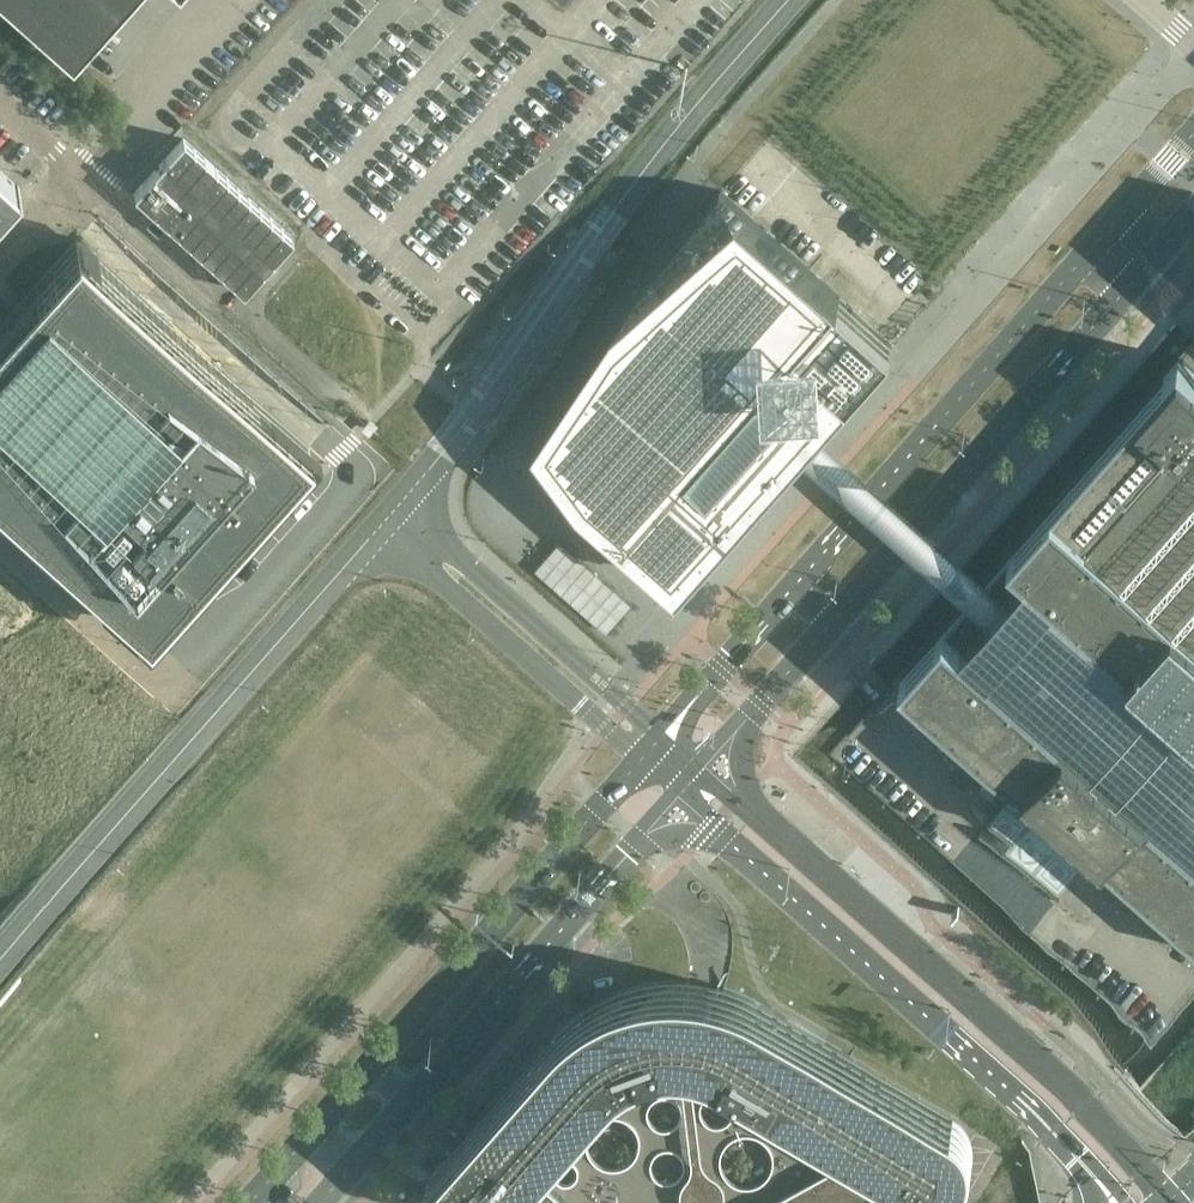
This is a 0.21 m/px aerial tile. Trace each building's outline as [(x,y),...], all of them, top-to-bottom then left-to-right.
[(71,56),(120,0),(8,0),(71,56)] [(293,237),(183,139),(134,193),(243,292),(293,237)] [(0,170),(0,210),(20,188),(0,170)] [(889,344),(838,298),(839,297),(720,191),(636,286),(513,445),(676,586),(796,449),(806,438),(818,425),(889,344)] [(147,631),(217,552),(310,448),(77,239),(0,325),(0,499),(147,631)] [(902,674),(1064,817),(1193,932),(1193,372),(1179,358),(972,594),(902,674)] [(633,602),(560,539),(536,566),(609,629),(633,602)] [(953,1116),(756,1000),(746,996),(736,991),(724,987),(711,984),(698,982),(685,980),(672,980),(659,981),(646,983),(633,986),(621,990),(609,995),(597,1001),(586,1007),(575,1015),(566,1024),(556,1033),(429,1177),(458,1202),(917,1202),(953,1183),(958,1180),(963,1175),(967,1169),(970,1163),(972,1157),(973,1150),(972,1143),(970,1136),(967,1130),(964,1125),(959,1120),(953,1116)]
